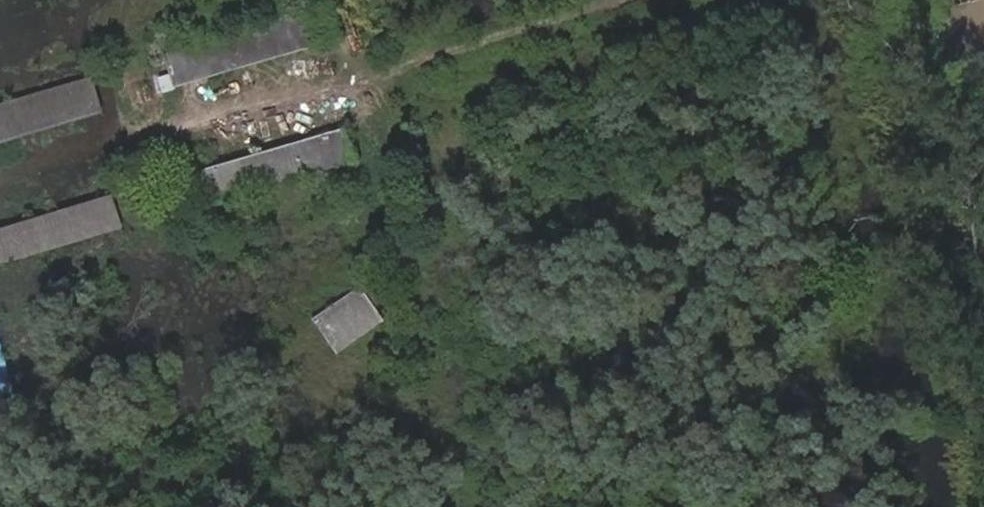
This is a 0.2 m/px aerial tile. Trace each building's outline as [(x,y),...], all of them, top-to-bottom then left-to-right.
[(378,12),(399,5),(397,0),(374,0),(378,12)] [(198,40),(207,72),(322,37),(312,7),(198,40)] [(402,28),(396,15),(384,20),(390,33),(402,28)] [(207,72),(198,40),(168,49),(178,79),(207,72)] [(0,106),(0,139),(100,111),(92,81),(0,106)] [(207,165),(218,201),(361,157),(350,122),(207,165)] [(101,230),(93,202),(0,231),(0,262),(101,230)] [(318,321),(341,351),(387,316),(376,302),(387,294),(374,277),(318,321)] [(15,388),(0,333),(0,392),(15,388)]
